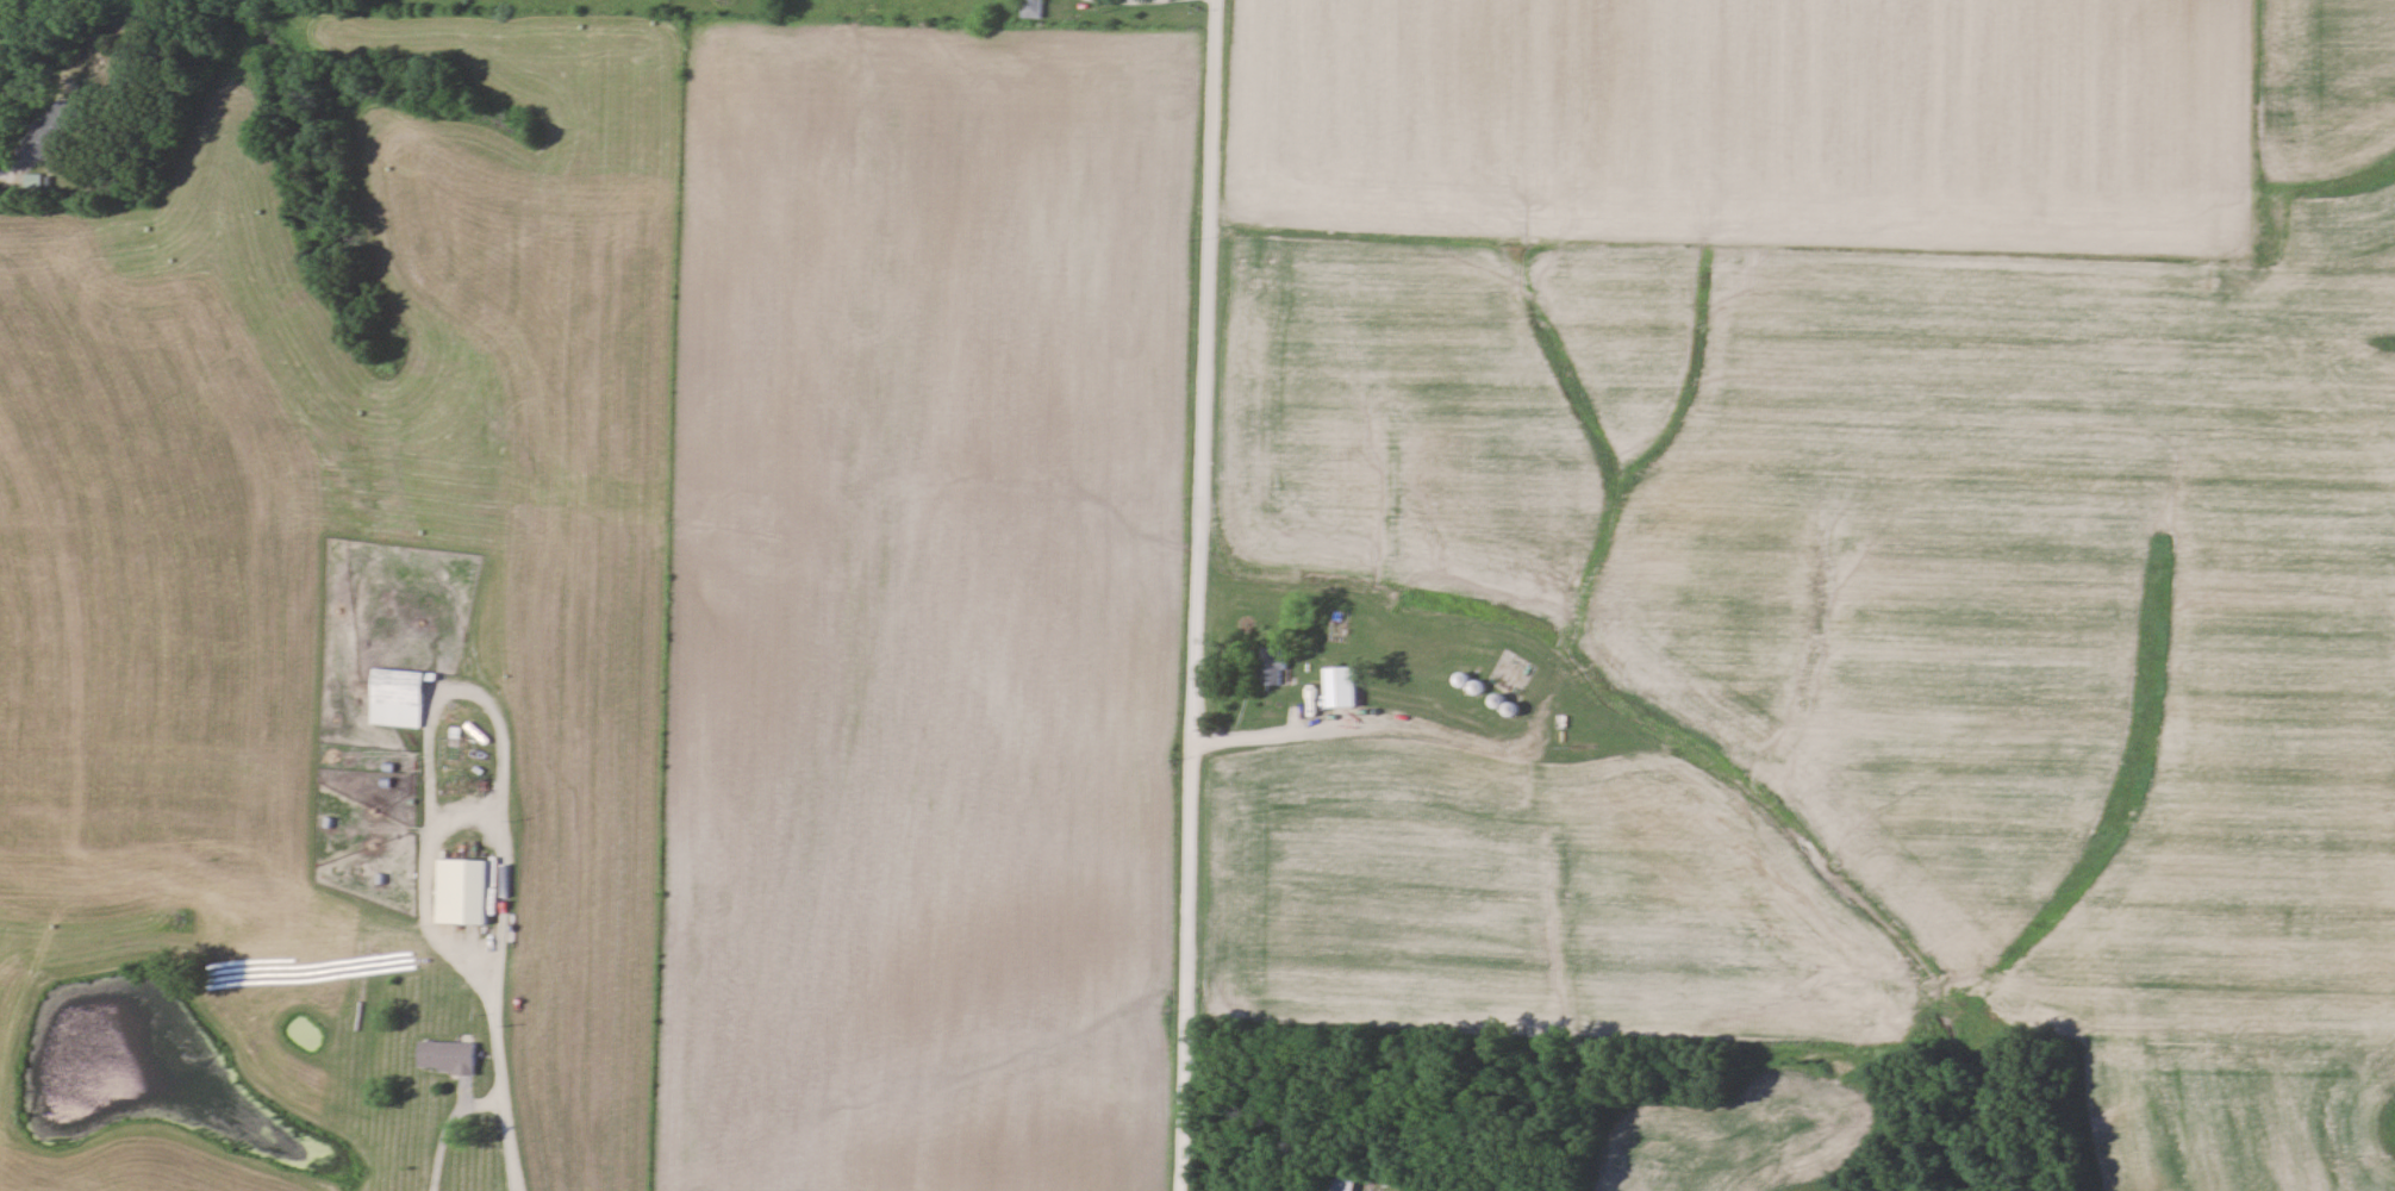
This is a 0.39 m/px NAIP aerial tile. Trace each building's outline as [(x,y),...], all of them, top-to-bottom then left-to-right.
[(1044,19),(1044,0),(1023,0),(1023,19),(1044,19)] [(40,158),(82,115),(64,97),(22,140),(40,158)] [(1261,685),(1285,685),(1285,649),(1261,649),(1261,685)] [(1356,668),(1327,668),(1327,708),(1356,708),(1356,668)] [(420,729),(424,673),(375,670),(371,726),(420,729)] [(488,924),(488,861),(439,860),(439,924),(488,924)] [(475,1072),(476,1042),(420,1042),(420,1072),(475,1072)] [(1330,1171),(1325,1190),(1354,1190),(1357,1178),(1330,1171)]
